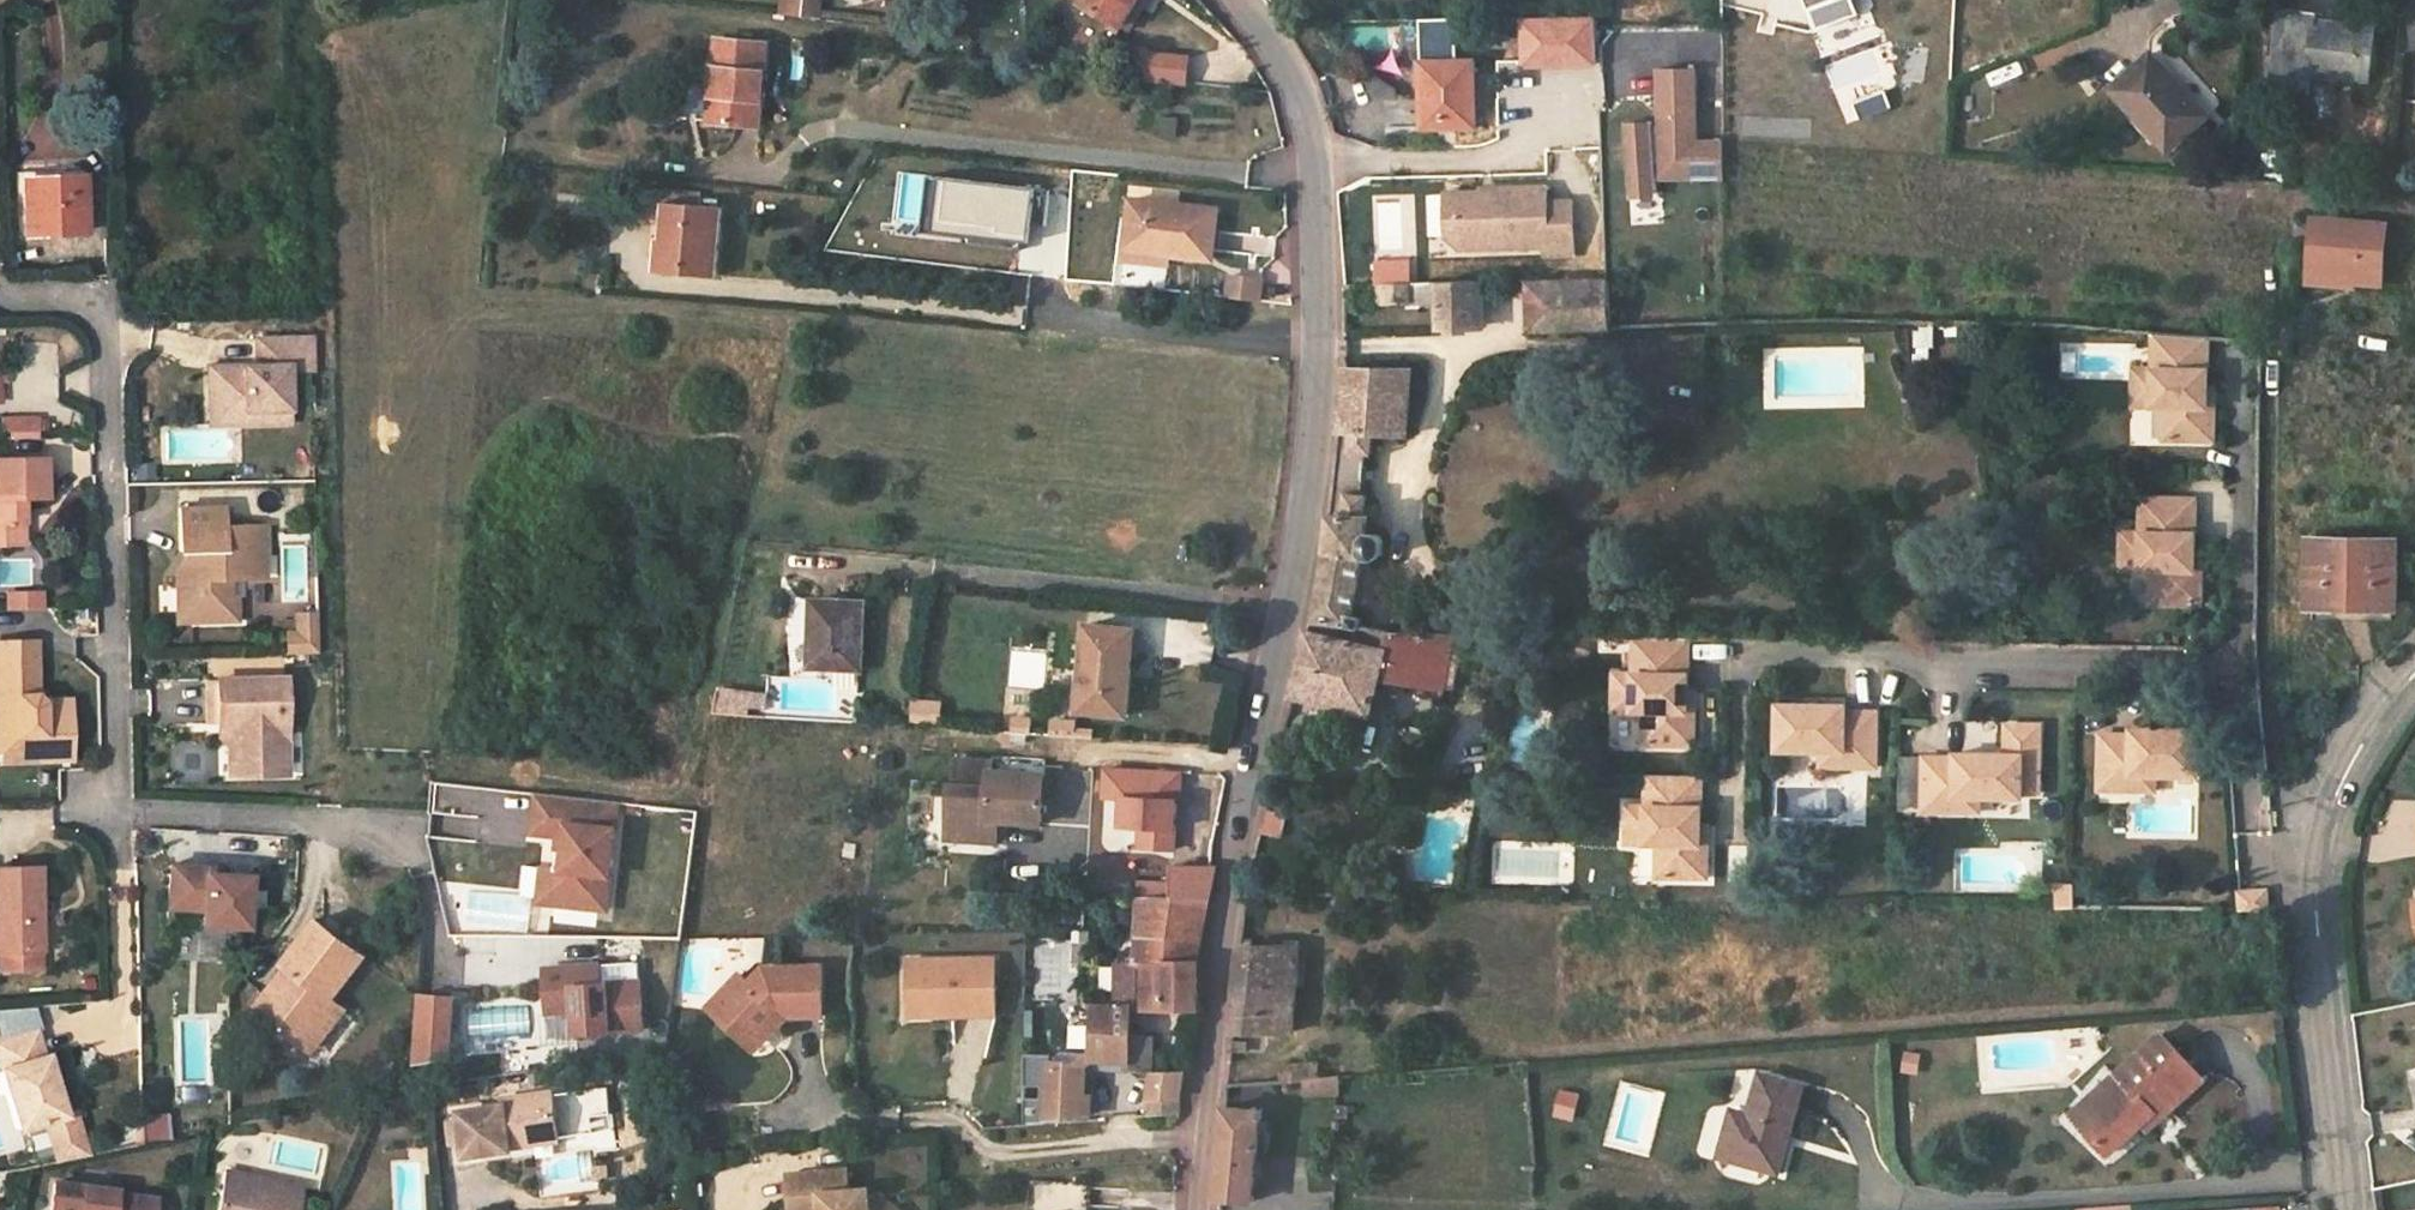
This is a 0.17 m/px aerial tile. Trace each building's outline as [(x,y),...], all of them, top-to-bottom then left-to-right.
[(783,16),(804,18),(806,0),(784,0),(783,16)] [(804,18),(821,20),(823,0),(806,0),(804,18)] [(1083,3),(1114,22),(1112,28),(1113,31),(1115,33),(1119,35),(1124,26),(1140,0),(1085,0),(1083,3)] [(1124,26),(1132,31),(1152,0),(1140,0),(1124,26)] [(1817,34),(1860,17),(1853,0),(1804,0),(1817,34)] [(1596,20),(1527,22),(1528,66),(1597,64),(1596,20)] [(2315,25),(2309,74),(2369,82),(2375,33),(2315,25)] [(919,54),(928,42),(918,35),(909,47),(919,54)] [(711,122),(760,126),(768,45),(719,40),(711,122)] [(1153,55),(1149,78),(1187,83),(1190,60),(1153,55)] [(2153,55),(2113,90),(2169,153),(2209,117),(2153,55)] [(1477,61),(1428,62),(1429,87),(1421,87),(1421,130),(1479,129),(1477,61)] [(1724,144),(1697,144),(1697,71),(1663,71),(1663,131),(1664,166),(1664,179),(1724,178),(1724,144)] [(1161,117),(1161,137),(1181,137),(1181,117),(1161,117)] [(1653,123),(1627,125),(1631,194),(1657,192),(1655,166),(1654,131),(1653,123)] [(1664,166),(1663,131),(1654,131),(1655,166),(1664,166)] [(23,178),(26,234),(86,231),(83,175),(23,178)] [(1490,191),(1490,194),(1445,196),(1446,218),(1453,218),(1457,222),(1458,238),(1482,237),(1482,249),(1544,247),(1544,256),(1572,255),(1570,204),(1545,204),(1545,189),(1490,191)] [(718,277),(723,208),(702,206),(702,196),(666,193),(663,240),(659,239),(656,271),(718,277)] [(1132,200),(1127,243),(1125,269),(1168,274),(1170,257),(1212,261),(1218,209),(1132,200)] [(1453,218),(1446,218),(1446,238),(1459,249),(1482,249),(1482,237),(1458,238),(1457,222),(1453,218)] [(2382,227),(2319,222),(2313,286),(2356,289),(2357,280),(2379,282),(2382,227)] [(1229,278),(1226,299),(1259,302),(1262,282),(1229,278)] [(1483,330),(1482,282),(1439,283),(1440,330),(1483,330)] [(1609,282),(1529,284),(1529,327),(1611,325),(1609,282)] [(1411,303),(1410,284),(1378,285),(1378,304),(1411,303)] [(258,365),(209,366),(211,410),(290,408),(289,370),(313,369),(312,336),(257,338),(258,365)] [(2206,340),(2151,338),(2150,370),(2129,369),(2129,390),(2150,391),(2149,408),(2162,409),(2161,442),(2210,444),(2212,407),(2203,407),(2204,390),(2206,340)] [(11,369),(14,411),(59,408),(56,365),(11,369)] [(1325,558),(1312,632),(1338,639),(1340,626),(1360,628),(1361,621),(1353,620),(1364,560),(1376,561),(1384,555),(1386,541),(1380,535),(1366,533),(1367,517),(1364,516),(1366,497),(1362,495),(1367,454),(1372,455),(1376,435),(1408,438),(1414,370),(1344,369),(1339,439),(1331,515),(1325,558)] [(2150,391),(2129,390),(2129,408),(2149,408),(2150,391)] [(2204,390),(2203,407),(2212,407),(2212,390),(2204,390)] [(290,408),(211,410),(211,424),(291,421),(290,408)] [(31,413),(7,414),(8,427),(31,426),(31,413)] [(0,454),(0,541),(18,541),(17,493),(39,493),(38,453),(0,454)] [(2192,500),(2137,500),(2137,533),(2117,533),(2117,553),(2137,553),(2136,571),(2148,572),(2148,605),(2199,605),(2199,572),(2192,572),(2192,552),(2192,500)] [(222,508),(179,509),(180,551),(186,551),(186,563),(181,575),(176,575),(177,621),(221,620),(220,597),(230,597),(229,578),(265,577),(264,526),(222,527),(222,508)] [(2392,609),(2395,545),(2314,542),(2312,607),(2332,608),(2332,603),(2374,605),(2373,609),(2392,609)] [(2137,553),(2117,553),(2116,571),(2136,571),(2137,553)] [(8,609),(47,606),(46,585),(7,587),(8,609)] [(790,641),(809,644),(815,598),(796,595),(790,641)] [(230,597),(220,597),(221,620),(237,619),(237,597),(230,597)] [(812,667),(861,669),(865,603),(815,601),(812,667)] [(292,653),(321,652),(318,608),(289,610),(292,653)] [(1088,625),(1079,711),(1126,716),(1136,630),(1088,625)] [(1388,651),(1373,648),(1338,639),(1312,632),(1309,631),(1294,696),(1372,715),(1381,680),(1445,691),(1445,689),(1455,691),(1461,663),(1470,664),(1474,636),(1392,634),(1388,651)] [(30,686),(28,634),(20,635),(22,686),(30,686)] [(1378,634),(1373,648),(1388,651),(1392,634),(1378,634)] [(20,635),(0,636),(0,742),(18,741),(19,751),(62,749),(60,701),(36,702),(35,694),(30,686),(22,686),(20,635)] [(1687,640),(1630,639),(1629,674),(1610,673),(1609,694),(1628,695),(1628,712),(1640,712),(1640,745),(1693,746),(1693,711),(1686,712),(1686,694),(1687,640)] [(1017,651),(1016,679),(1044,680),(1045,652),(1017,651)] [(286,677),(209,679),(210,722),(219,722),(239,721),(240,774),(288,772),(286,677)] [(60,701),(60,693),(35,694),(36,702),(60,701)] [(720,694),(718,711),(741,714),(743,697),(720,694)] [(1628,695),(1609,694),(1609,711),(1628,712),(1628,695)] [(915,696),(914,721),(946,722),(947,697),(915,696)] [(1844,707),(1778,705),(1776,753),(1820,754),(1843,755),(1843,770),(1872,771),(1874,713),(1844,712),(1844,707)] [(239,721),(219,722),(220,739),(229,739),(230,774),(240,774),(239,721)] [(2022,757),(2021,795),(2037,795),(2039,727),(2005,727),(2004,756),(2022,757)] [(2197,780),(2198,732),(2131,730),(2131,737),(2100,735),(2101,791),(2132,792),(2132,778),(2153,779),(2197,780)] [(18,741),(0,742),(0,751),(19,751),(18,741)] [(1843,755),(1820,754),(1820,769),(1843,770),(1843,755)] [(2021,795),(2022,757),(2004,756),(1954,755),(1954,759),(1922,759),(1921,813),(1956,814),(1956,798),(1979,799),(2021,800),(2021,795)] [(949,832),(999,836),(1000,820),(1043,824),(1047,774),(993,771),(995,761),(959,759),(957,786),(952,786),(949,832)] [(1177,848),(1183,772),(1108,769),(1107,796),(1126,797),(1125,825),(1143,825),(1142,847),(1177,848)] [(1699,776),(1645,775),(1644,810),(1623,810),(1623,830),(1643,831),(1643,848),(1654,848),(1654,883),(1704,884),(1705,847),(1698,847),(1698,829),(1699,776)] [(2153,779),(2132,778),(2132,792),(2153,793),(2153,779)] [(607,910),(620,803),(539,792),(534,833),(567,837),(563,869),(555,868),(551,904),(607,910)] [(1956,798),(1956,814),(1979,815),(1979,799),(1956,798)] [(1270,808),(1265,831),(1285,834),(1289,811),(1270,808)] [(1643,831),(1623,830),(1623,848),(1643,848),(1643,831)] [(998,843),(999,836),(949,832),(949,839),(998,843)] [(0,857),(0,959),(36,957),(35,939),(38,939),(34,855),(0,857)] [(251,873),(221,872),(221,866),(172,864),(170,921),(249,923),(251,873)] [(1175,897),(1211,898),(1217,868),(1177,866),(1176,884),(1175,897)] [(551,904),(555,868),(543,867),(539,902),(551,904)] [(1140,896),(1175,897),(1176,884),(1141,881),(1140,896)] [(2056,908),(2071,909),(2072,888),(2057,887),(2056,908)] [(2267,889),(2239,892),(2241,912),(2270,912),(2267,889)] [(1138,935),(1203,937),(1211,898),(1175,897),(1140,896),(1138,935)] [(278,979),(264,999),(289,1018),(282,1027),(308,1048),(341,1006),(332,1000),(365,957),(318,921),(284,964),(292,970),(285,978),(278,979)] [(1198,963),(1200,949),(1203,937),(1138,935),(1137,959),(1128,959),(1128,966),(1118,967),(1117,1009),(1132,1009),(1200,1010),(1198,963)] [(1242,947),(1233,1031),(1250,1031),(1295,1031),(1301,947),(1242,947)] [(579,1011),(580,1033),(648,1030),(644,956),(547,961),(550,1012),(579,1011)] [(905,961),(906,1004),(948,1004),(948,1016),(991,1015),(990,959),(905,961)] [(709,1007),(732,1029),(740,1021),(762,1044),(777,1029),(776,1023),(786,1012),(792,1018),(823,1017),(822,967),(763,968),(749,984),(740,975),(709,1007)] [(461,990),(419,990),(419,1059),(461,1059),(461,990)] [(257,1008),(282,1027),(289,1018),(264,999),(257,1008)] [(948,1004),(906,1004),(906,1016),(948,1016),(948,1004)] [(1131,1067),(1131,1062),(1131,1036),(1131,1032),(1132,1018),(1132,1009),(1117,1009),(1095,1008),(1093,1059),(1113,1060),(1113,1067),(1131,1067)] [(1142,1019),(1132,1018),(1131,1032),(1141,1032),(1142,1019)] [(740,1021),(732,1029),(755,1051),(762,1044),(740,1021)] [(0,1041),(0,1060),(22,1129),(47,1120),(57,1152),(86,1144),(75,1111),(67,1114),(49,1054),(46,1055),(37,1029),(0,1041)] [(1233,1031),(1231,1052),(1248,1053),(1250,1031),(1233,1031)] [(2203,1080),(2162,1033),(2071,1113),(2107,1154),(2143,1124),(2148,1129),(2203,1080)] [(1154,1037),(1131,1036),(1131,1062),(1131,1067),(1152,1072),(1154,1037)] [(1903,1071),(1921,1073),(1924,1051),(1906,1049),(1903,1071)] [(1025,1127),(1048,1125),(1048,1120),(1084,1117),(1086,1063),(1025,1060),(1025,1127)] [(1292,1065),(1293,1081),(1306,1079),(1322,1078),(1319,1063),(1292,1065)] [(1191,1070),(1152,1072),(1149,1100),(1181,1098),(1184,1074),(1191,1074),(1191,1070)] [(1750,1113),(1734,1108),(1721,1154),(1779,1171),(1803,1085),(1761,1074),(1750,1113)] [(1305,1096),(1337,1096),(1338,1077),(1322,1078),(1306,1079),(1305,1096)] [(1561,1087),(1555,1114),(1577,1119),(1583,1091),(1561,1087)] [(501,1105),(457,1110),(463,1155),(508,1149),(508,1146),(507,1139),(555,1133),(549,1092),(500,1098),(501,1105)] [(1224,1109),(1214,1197),(1252,1202),(1262,1113),(1224,1109)] [(145,1112),(144,1138),(172,1138),(172,1112),(145,1112)] [(555,1133),(507,1139),(508,1146),(556,1140),(555,1133)] [(86,1144),(57,1152),(60,1161),(89,1154),(86,1144)] [(1359,1167),(1336,1166),(1336,1178),(1359,1178),(1359,1167)] [(881,1196),(870,1196),(869,1188),(850,1189),(849,1169),(789,1172),(791,1204),(822,1202),(823,1209),(898,1209),(881,1196)] [(217,1209),(298,1209),(303,1188),(225,1172),(217,1209)] [(1089,1184),(1034,1181),(1032,1209),(1088,1209),(1089,1184)] [(52,1206),(60,1208),(59,1209),(154,1209),(155,1200),(115,1195),(115,1191),(55,1182),(52,1206)] [(791,1204),(792,1209),(823,1209),(822,1202),(791,1204)]
